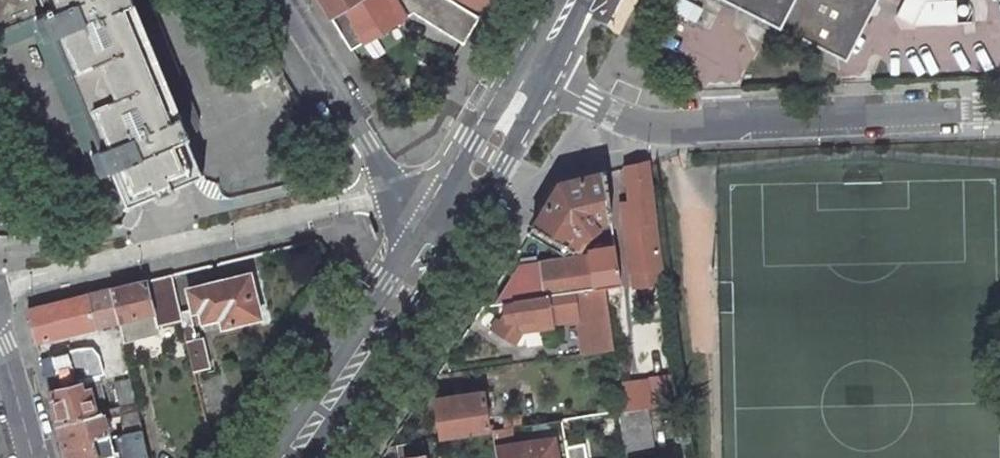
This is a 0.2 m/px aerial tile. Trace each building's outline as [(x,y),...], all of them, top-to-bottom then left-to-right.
[(41,0),(0,0),(0,30),(36,15),(46,11),(41,0)] [(100,142),(91,146),(101,169),(110,166),(127,206),(152,196),(203,175),(187,136),(131,0),(41,0),(46,11),(36,15),(45,36),(54,32),(100,142)] [(187,136),(189,135),(191,134),(196,129),(197,128),(198,127),(199,125),(199,123),(197,117),(150,0),(131,0),(187,136)] [(331,16),(357,0),(321,0),(331,16)] [(386,0),(357,0),(331,16),(351,48),(398,19),(395,13),(386,0)] [(437,27),(453,0),(386,0),(395,13),(398,19),(412,10),(437,27)] [(453,0),(437,27),(464,43),(480,17),(453,0)] [(490,0),(466,0),(484,10),(490,0)] [(874,0),(735,0),(845,57),(874,0)] [(901,8),(898,14),(915,23),(958,23),(957,2),(928,2),(929,0),(905,0),(901,8)] [(279,72),(237,4),(225,12),(267,80),(279,72)] [(655,220),(648,161),(628,166),(627,166),(634,198),(623,201),(635,272),(663,268),(657,228),(655,220)] [(605,171),(559,182),(540,213),(532,226),(572,249),(596,228),(597,225),(595,222),(612,218),(605,171)] [(38,212),(18,220),(24,236),(48,235),(38,212)] [(599,253),(603,287),(605,287),(620,285),(616,251),(616,246),(598,248),(599,253)] [(520,265),(496,303),(504,302),(505,302),(603,287),(599,253),(567,258),(520,265)] [(206,284),(188,288),(194,316),(201,314),(205,330),(260,317),(250,273),(231,278),(232,280),(206,286),(206,284)] [(147,280),(110,289),(118,322),(122,343),(160,335),(157,326),(183,320),(172,274),(147,280)] [(512,343),(521,330),(552,326),(552,322),(578,319),(582,354),(614,349),(609,313),(605,287),(603,287),(505,302),(504,302),(505,316),(501,321),(498,319),(491,328),(512,343)] [(87,294),(95,328),(118,322),(110,289),(87,294)] [(87,294),(28,309),(36,342),(95,328),(87,294)] [(191,324),(184,326),(194,371),(210,367),(203,338),(196,339),(194,329),(191,324)] [(78,349),(51,354),(58,388),(49,390),(58,424),(96,415),(94,403),(102,401),(97,383),(105,381),(98,360),(96,350),(79,353),(78,349)] [(676,374),(649,378),(653,405),(680,402),(676,374)] [(131,381),(115,385),(121,409),(136,405),(131,381)] [(484,392),(436,399),(441,438),(489,431),(484,392)] [(102,413),(107,428),(124,425),(122,435),(117,436),(122,457),(148,457),(136,405),(121,409),(102,413)] [(621,410),(619,411),(626,454),(654,450),(647,407),(621,410)] [(58,424),(67,457),(96,457),(113,453),(107,428),(102,413),(96,415),(58,424)] [(588,415),(562,419),(564,431),(590,427),(588,415)] [(496,447),(498,457),(558,457),(555,437),(496,447)] [(424,440),(398,444),(400,457),(405,457),(426,454),(424,440)]
